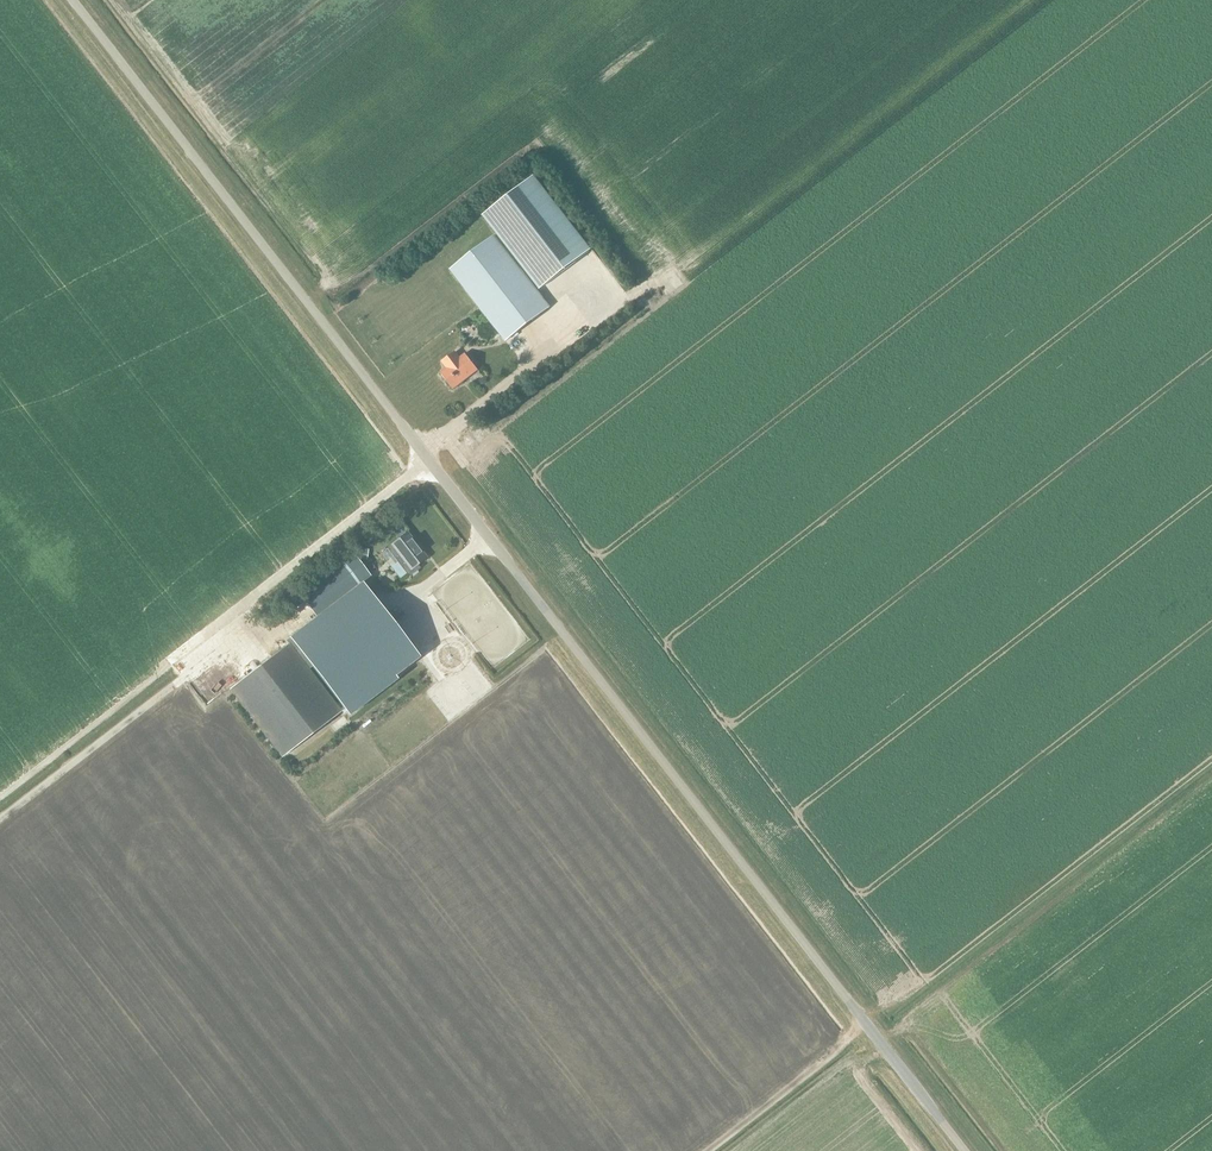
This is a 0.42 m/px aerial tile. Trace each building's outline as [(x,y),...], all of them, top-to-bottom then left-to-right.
[(494,237),(536,292),(590,250),(533,176),(479,218),(494,237)] [(474,222),(426,259),(483,333),(531,296),(474,222)] [(453,390),(477,371),(465,354),(459,359),(455,353),(442,362),(447,369),(440,374),(453,390)] [(407,533),(386,549),(409,578),(420,569),(417,565),(427,558),(407,533)] [(317,617),(370,577),(353,554),(300,594),(317,617)] [(293,602),(287,605),(290,613),(297,611),(293,602)] [(384,611),(311,667),(347,713),(419,657),(384,611)] [(450,628),(446,631),(456,646),(460,643),(450,628)] [(288,645),(231,689),(282,755),(339,711),(288,645)]
